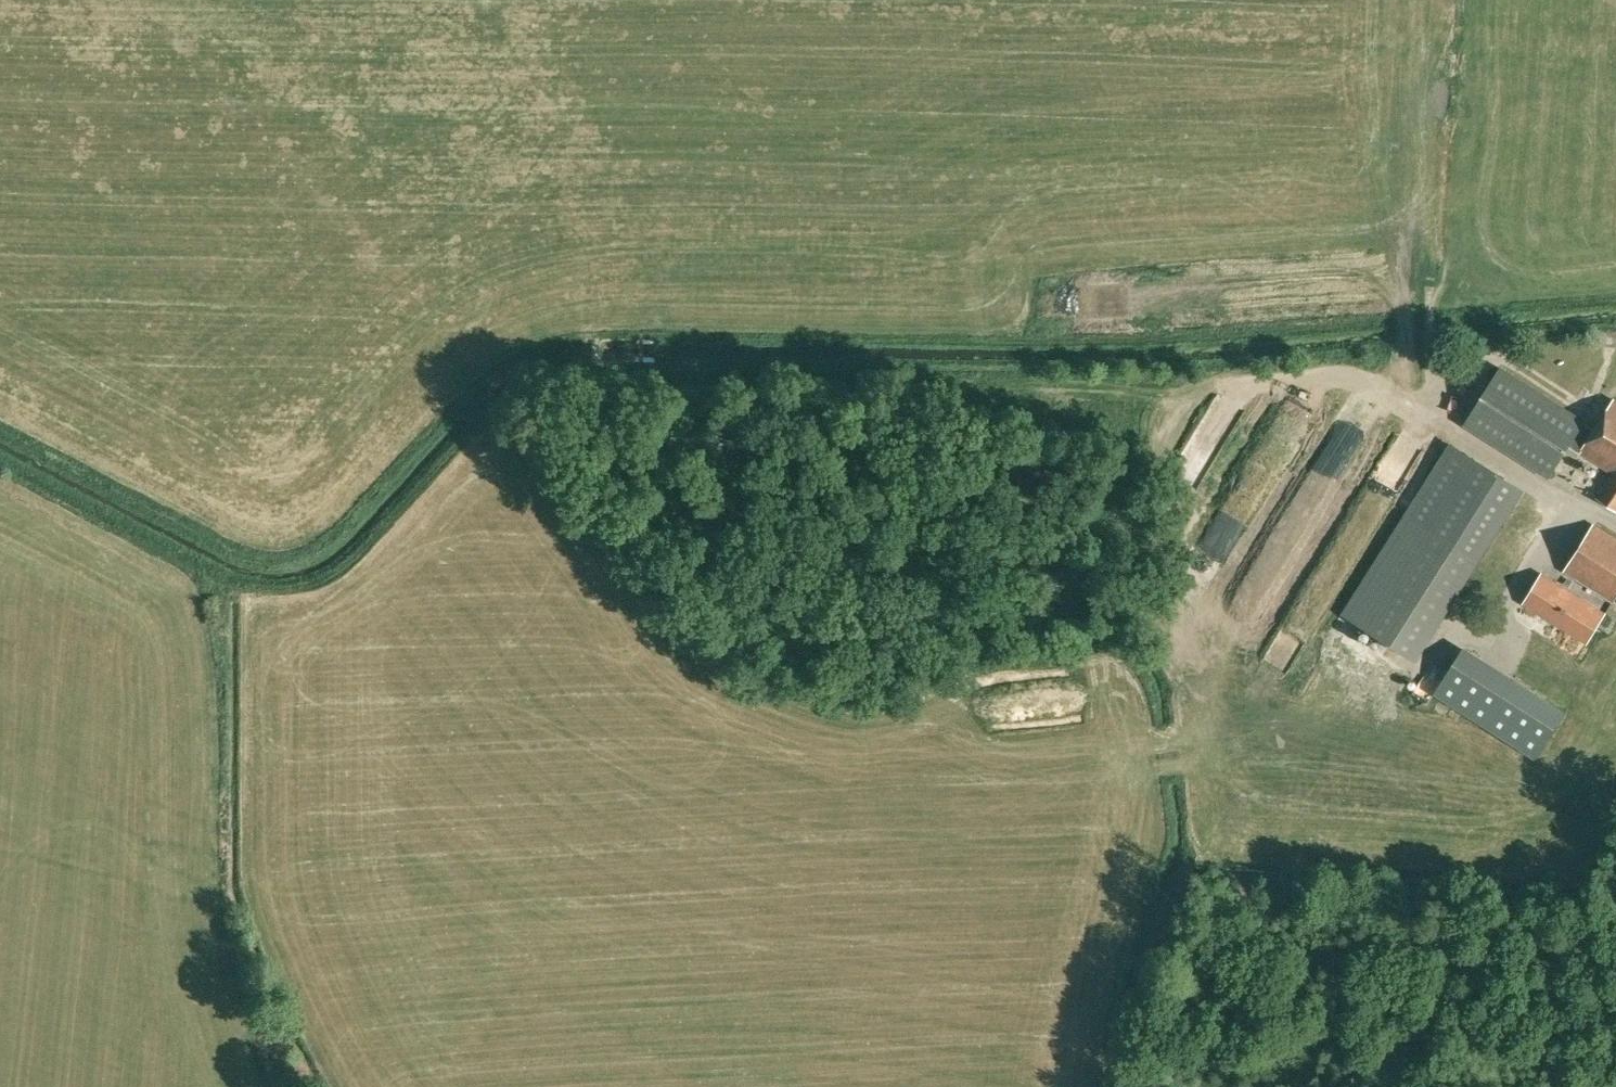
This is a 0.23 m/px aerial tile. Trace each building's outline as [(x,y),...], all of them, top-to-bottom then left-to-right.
[(1579,452),(1611,474),(1596,497),(1615,511),(1615,399),(1614,397),(1593,430),(1501,367),(1464,421),(1546,476),(1567,444),(1579,452)] [(1447,452),(1406,517),(1344,616),(1397,649),(1459,550),(1503,479),(1442,440),(1438,447),(1447,452)] [(1615,597),(1615,537),(1593,522),(1564,571),(1613,602),(1615,597)] [(1586,644),(1606,612),(1542,572),(1522,603),(1586,644)] [(1465,642),(1432,693),(1533,758),(1566,707),(1465,642)]
